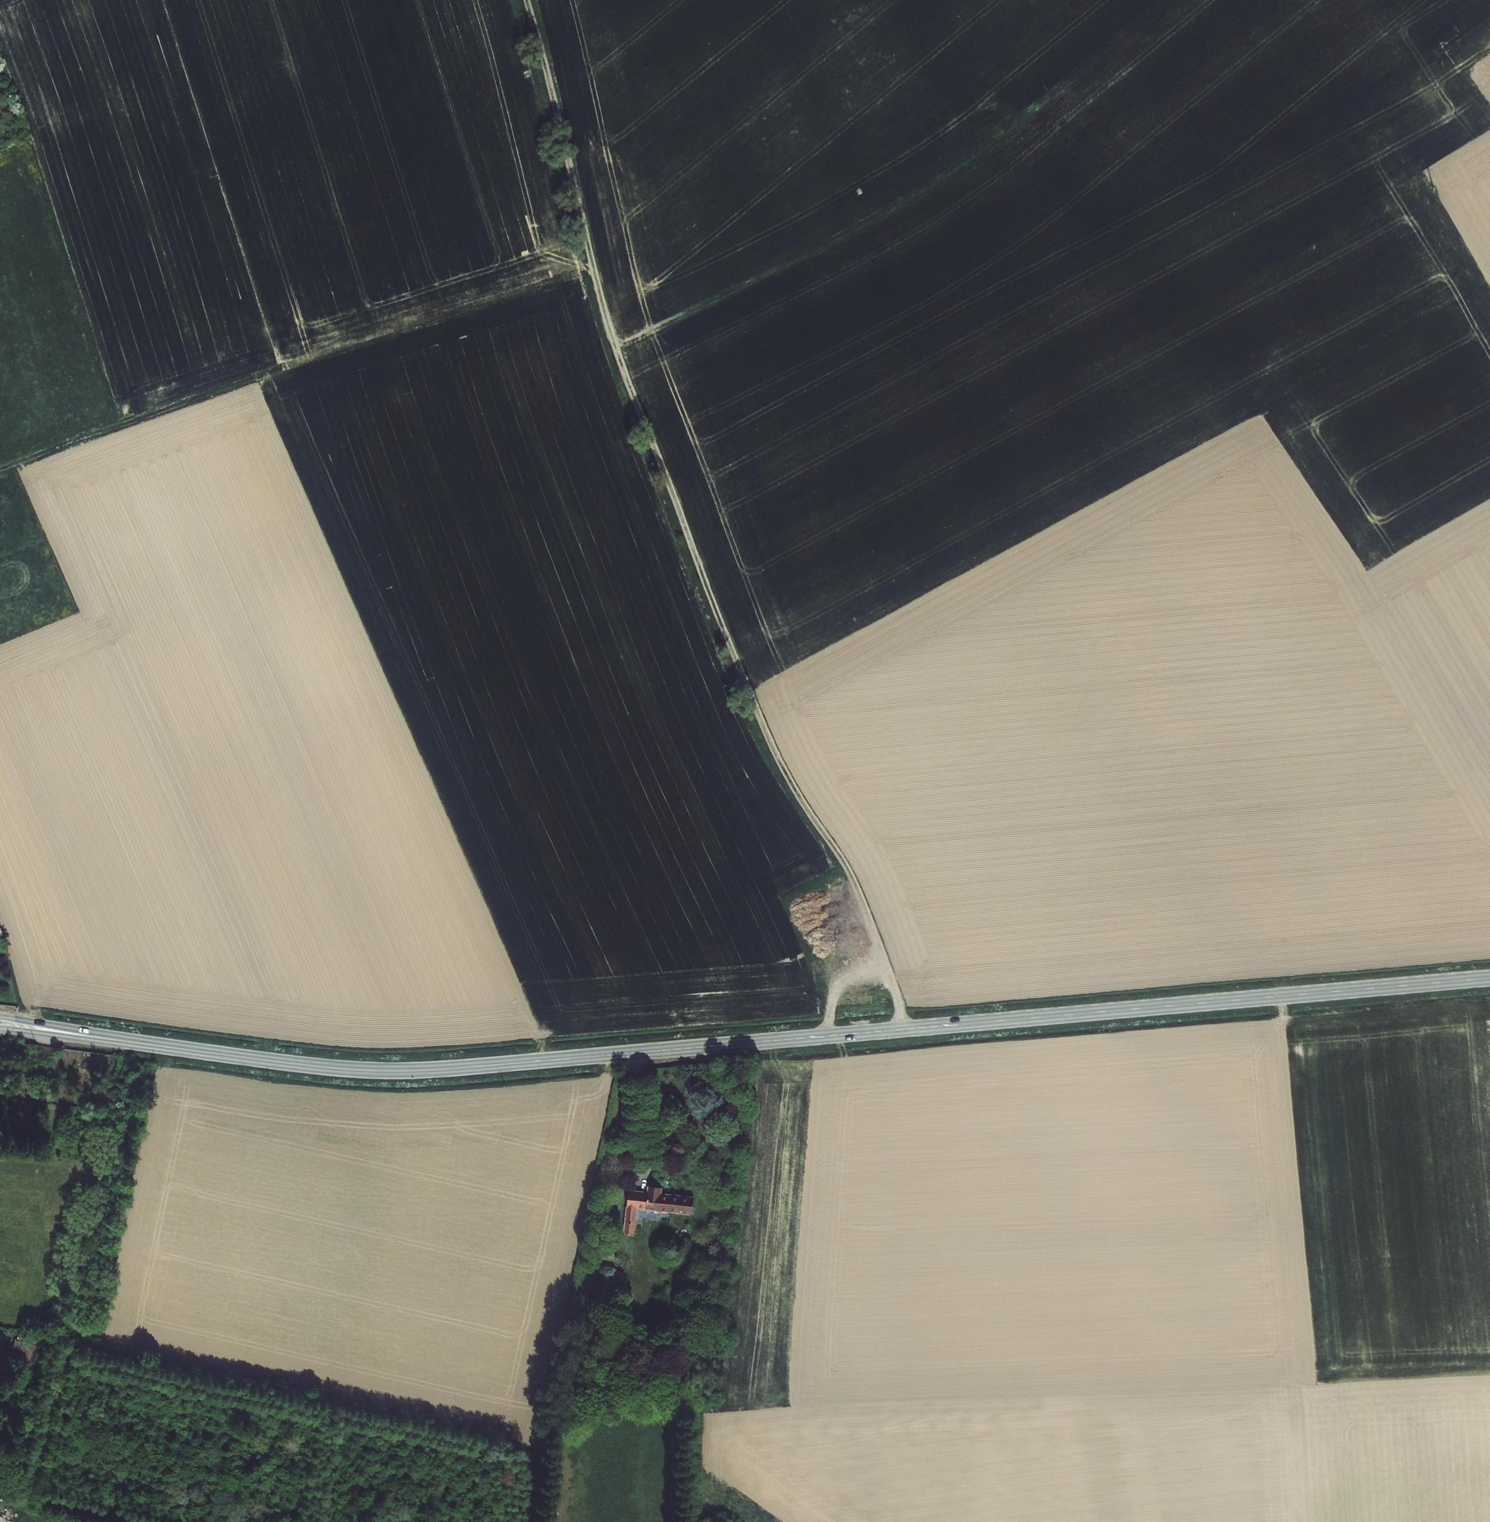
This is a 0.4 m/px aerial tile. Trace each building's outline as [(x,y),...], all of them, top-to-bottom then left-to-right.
[(662,1187),(649,1185),(648,1192),(629,1190),(624,1230),(635,1232),(638,1208),(691,1214),(693,1199),(661,1195),(662,1187)]
